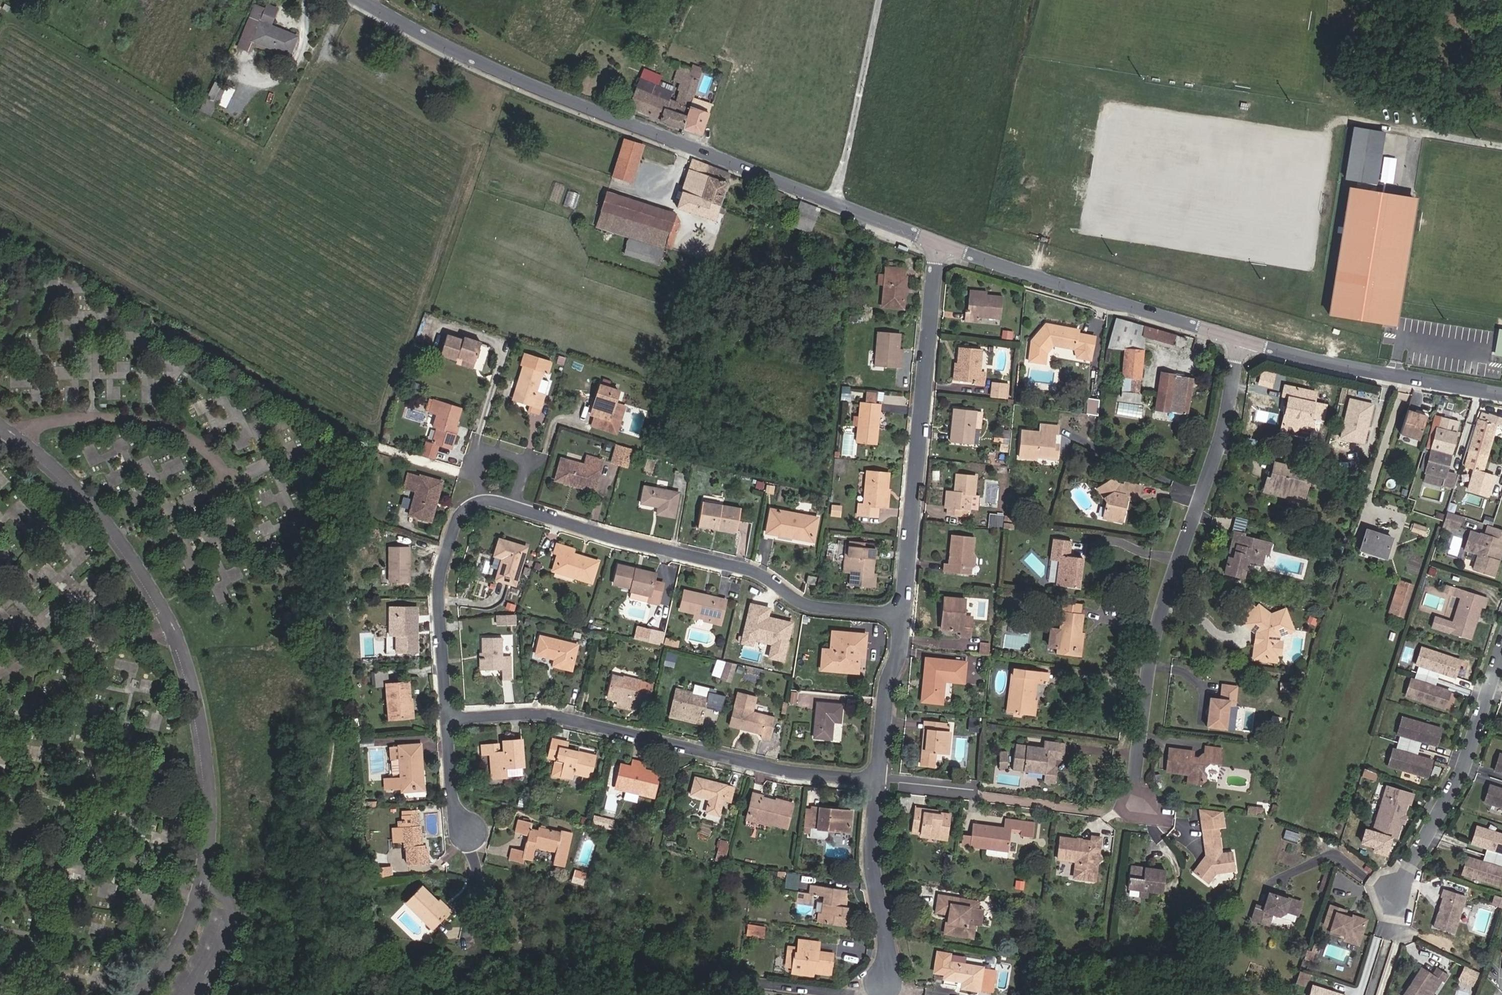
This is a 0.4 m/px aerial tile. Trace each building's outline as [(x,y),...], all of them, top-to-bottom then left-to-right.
[(270,25),(276,8),(266,4),(264,8),(263,11),(259,21),(252,40),(289,55),(297,36),(270,25)] [(236,50),(247,54),(252,40),(259,21),(263,11),(253,5),(236,50)] [(670,59),(640,46),(638,51),(668,64),(670,59)] [(671,91),(643,79),(629,110),(681,131),(701,138),(710,114),(691,107),(706,69),(696,65),(694,69),(683,66),(671,91)] [(212,109),(217,100),(209,96),(202,109),(212,114),(214,111),(212,109)] [(1397,327),(1417,197),(1378,191),(1386,131),(1356,127),(1349,177),(1361,178),(1359,188),(1353,188),(1333,317),(1397,327)] [(631,182),(643,146),(624,139),(612,176),(631,182)] [(714,219),(717,212),(718,207),(700,200),(704,188),(695,185),(703,163),(693,159),(678,207),(714,219)] [(718,207),(730,173),(703,163),(695,185),(704,188),(700,200),(718,207)] [(598,221),(597,226),(629,236),(664,247),(675,214),(607,192),(598,221)] [(809,232),(819,208),(800,201),(791,225),(809,232)] [(671,249),(682,215),(675,214),(664,247),(671,249)] [(629,236),(624,253),(659,264),(664,247),(629,236)] [(904,269),(885,267),(884,275),(883,285),(881,307),(903,309),(906,277),(903,276),(904,269)] [(987,292),(970,290),(969,297),(986,299),(986,296),(987,292)] [(986,296),(986,299),(969,297),(968,310),(965,310),(965,320),(978,322),(979,316),(999,319),(1001,297),(986,296)] [(695,330),(698,325),(698,322),(686,318),(682,326),(684,327),(682,334),(690,337),(693,329),(695,330)] [(1173,346),(1176,335),(1116,319),(1108,347),(1124,349),(1121,391),(1139,393),(1144,338),(1173,346)] [(1053,344),(1074,349),(1091,352),(1094,336),(1078,333),(1078,330),(1046,324),(1032,340),(1028,359),(1044,362),(1046,352),(1053,344)] [(901,361),(897,361),(898,349),(900,334),(878,332),(876,365),(901,367),(901,361)] [(448,334),(441,355),(456,360),(457,358),(474,363),(481,342),(472,339),(464,337),(463,339),(448,334)] [(958,364),(960,364),(958,381),(975,383),(975,384),(983,385),(985,371),(980,371),(982,350),(959,348),(958,364)] [(1076,357),(1089,360),(1091,352),(1074,349),(1076,357)] [(519,381),(522,382),(517,401),(532,405),(530,410),(539,413),(540,408),(545,394),(541,393),(543,385),(540,383),(544,371),(546,372),(550,361),(523,353),(520,363),(525,364),(519,381)] [(455,363),(472,369),(474,363),(457,358),(456,360),(455,363)] [(1263,370),(1259,382),(1271,386),(1275,375),(1263,370)] [(1155,409),(1170,411),(1175,375),(1160,373),(1155,409)] [(1187,414),(1193,378),(1175,375),(1170,411),(1187,414)] [(519,381),(513,399),(517,401),(522,382),(519,381)] [(1007,398),(1008,384),(992,382),(990,396),(1007,398)] [(615,404),(619,391),(600,385),(596,398),(600,400),(595,417),(592,426),(617,434),(620,424),(610,421),(615,404)] [(1283,394),(1288,395),(1282,423),(1287,424),(1292,425),(1300,427),(1312,430),(1314,419),(1322,421),(1325,405),(1313,403),(1316,392),(1313,391),(1285,385),(1283,394)] [(110,388),(110,398),(121,398),(122,388),(110,388)] [(874,393),(865,392),(864,402),(873,403),(874,393)] [(1340,437),(1365,443),(1374,402),(1349,396),(1340,437)] [(450,428),(452,429),(459,407),(431,398),(427,411),(435,413),(430,427),(434,428),(430,442),(425,440),(421,456),(432,459),(437,444),(448,447),(453,433),(449,432),(450,428)] [(596,398),(590,415),(595,417),(600,400),(596,398)] [(876,444),(880,404),(873,403),(864,402),(860,402),(856,442),(876,444)] [(1118,414),(1142,417),(1143,405),(1119,402),(1118,414)] [(625,407),(615,404),(610,421),(620,424),(625,407)] [(953,408),(950,442),(972,444),(974,427),(976,411),(953,408)] [(1400,434),(1419,440),(1427,417),(1421,415),(1421,416),(1416,414),(1416,413),(1408,411),(1400,434)] [(1489,415),(1486,423),(1479,421),(1465,468),(1474,470),(1468,491),(1488,496),(1494,477),(1481,473),(1495,425),(1501,427),(1501,419),(1489,415)] [(1450,454),(1458,422),(1440,417),(1439,419),(1434,418),(1426,447),(1431,448),(1431,449),(1450,454)] [(1058,446),(1054,446),(1054,443),(1055,434),(1057,434),(1058,426),(1041,424),(1039,433),(1022,431),(1019,457),(1037,459),(1037,456),(1056,458),(1058,446)] [(856,431),(844,431),(844,456),(856,456),(856,431)] [(1007,452),(1008,445),(1000,444),(999,450),(1007,452)] [(611,464),(621,466),(626,448),(616,446),(611,464)] [(1426,447),(1419,470),(1425,472),(1431,449),(1431,448),(1426,447)] [(627,468),(632,450),(626,448),(621,466),(627,468)] [(1455,473),(1445,471),(1450,454),(1431,449),(1425,472),(1443,477),(1441,485),(1451,488),(1455,473)] [(584,465),(561,459),(558,469),(563,470),(560,481),(594,491),(602,460),(587,456),(584,465)] [(1274,462),(1273,466),(1271,473),(1274,474),(1272,479),(1269,478),(1267,477),(1263,490),(1288,497),(1290,490),(1304,494),(1309,476),(1293,472),(1294,467),(1274,462)] [(882,506),(883,490),(887,490),(888,473),(867,472),(864,505),(859,504),(858,514),(877,516),(878,506),(882,506)] [(1423,480),(1441,485),(1443,477),(1425,472),(1423,480)] [(431,521),(441,483),(409,473),(405,487),(416,491),(410,515),(431,521)] [(950,492),(949,508),(947,507),(947,514),(961,516),(962,509),(968,509),(970,495),(974,495),(976,476),(956,474),(955,487),(957,488),(957,492),(950,492)] [(1125,497),(1126,493),(1138,496),(1140,486),(1124,482),(1123,485),(1115,483),(1113,478),(1113,479),(1097,488),(1106,503),(1103,518),(1120,522),(1122,513),(1121,511),(1122,509),(1124,507),(1126,500),(1126,498),(1125,497)] [(772,494),(774,487),(766,485),(765,492),(772,494)] [(674,517),(678,493),(645,486),(641,503),(659,506),(657,513),(674,517)] [(1288,497),(1302,501),(1304,494),(1290,490),(1288,497)] [(1126,500),(1136,503),(1138,496),(1126,493),(1125,497),(1126,498),(1126,500)] [(737,531),(741,508),(702,502),(699,525),(737,531)] [(840,506),(832,506),(831,513),(839,514),(840,506)] [(771,509),(766,533),(795,539),(796,534),(814,538),(818,518),(771,509)] [(988,527),(1001,528),(1002,515),(989,514),(988,527)] [(1454,530),(1457,531),(1461,519),(1447,515),(1444,522),(1443,526),(1454,530)] [(1425,537),(1427,530),(1414,526),(1412,533),(1425,537)] [(1492,529),(1489,539),(1501,543),(1501,533),(1492,529)] [(1385,558),(1391,538),(1366,530),(1359,549),(1385,558)] [(1227,558),(1223,572),(1238,576),(1240,567),(1246,569),(1248,562),(1261,565),(1264,553),(1267,554),(1270,542),(1244,536),(1244,534),(1234,531),(1230,548),(1234,549),(1231,559),(1227,558)] [(795,539),(813,542),(814,538),(796,534),(795,539)] [(974,537),(952,534),(950,553),(952,554),(952,556),(949,558),(948,564),(944,564),(943,571),(970,574),(970,567),(972,553),(974,537)] [(1466,553),(1475,556),(1481,538),(1471,535),(1466,553)] [(1501,552),(1501,543),(1489,539),(1481,537),(1481,538),(1475,556),(1475,558),(1478,559),(1474,573),(1495,579),(1500,564),(1497,563),(1501,552)] [(1059,561),(1077,562),(1077,557),(1069,556),(1071,541),(1052,539),(1050,559),(1059,561)] [(515,586),(527,548),(499,540),(494,556),(502,558),(496,580),(515,586)] [(872,574),(874,558),(875,548),(864,547),(864,542),(849,541),(847,556),(852,557),(852,560),(852,566),(851,573),(853,573),(852,584),(871,585),(872,574)] [(554,571),(592,583),(598,562),(573,554),(574,550),(557,544),(555,553),(559,555),(554,571)] [(847,556),(848,546),(845,545),(843,572),(851,573),(852,566),(852,560),(852,557),(847,556)] [(410,582),(409,547),(389,547),(390,582),(410,582)] [(1059,561),(1055,584),(1074,587),(1077,562),(1059,561)] [(649,602),(658,604),(663,584),(653,582),(654,578),(636,573),(637,569),(619,565),(614,585),(632,589),(630,597),(649,601),(649,602)] [(1238,576),(1244,578),(1246,569),(1240,567),(1238,576)] [(654,578),(655,574),(637,569),(636,573),(654,578)] [(808,575),(806,583),(815,585),(816,577),(808,575)] [(1403,618),(1413,585),(1400,581),(1390,614),(1403,618)] [(1432,629),(1471,642),(1482,609),(1485,610),(1488,601),(1453,589),(1451,597),(1462,601),(1454,625),(1435,619),(1432,629)] [(720,625),(726,600),(685,591),(680,610),(695,613),(694,619),(720,625)] [(963,616),(964,599),(944,598),(941,629),(961,631),(961,636),(970,637),(971,617),(963,616)] [(1038,610),(1046,611),(1047,601),(1039,600),(1038,610)] [(786,661),(794,621),(770,616),(772,606),(750,601),(742,643),(756,646),(757,640),(773,644),(770,658),(786,661)] [(1076,657),(1079,633),(1082,616),(1079,615),(1081,605),(1064,603),(1060,630),(1050,629),(1048,646),(1056,647),(1056,654),(1076,657)] [(1276,616),(1273,617),(1270,615),(1258,605),(1244,623),(1257,633),(1258,636),(1260,637),(1260,641),(1258,640),(1255,642),(1253,656),(1255,659),(1262,660),(1265,657),(1267,660),(1276,661),(1277,652),(1273,647),(1274,641),(1278,641),(1279,635),(1293,630),(1285,609),(1275,613),(1276,616)] [(497,624),(516,624),(516,614),(497,614),(497,624)] [(417,652),(417,615),(390,615),(390,635),(396,635),(396,652),(417,652)] [(1314,625),(1317,618),(1309,615),(1307,622),(1314,625)] [(648,641),(660,644),(663,634),(650,632),(648,641)] [(821,663),(840,664),(840,671),(857,672),(859,657),(864,657),(866,635),(832,632),(830,650),(822,649),(821,663)] [(571,670),(577,646),(541,637),(536,654),(555,659),(553,666),(571,670)] [(503,656),(503,638),(483,638),(483,653),(480,653),(480,670),(502,670),(503,680),(512,679),(511,656),(503,656)] [(677,648),(679,641),(665,638),(664,645),(677,648)] [(1280,653),(1282,642),(1278,641),(1274,641),(1273,647),(1277,652),(1280,653)] [(988,654),(989,647),(980,646),(979,653),(988,654)] [(1447,677),(1453,660),(1422,650),(1417,667),(1420,668),(1433,672),(1447,677)] [(710,658),(706,675),(716,677),(719,660),(710,658)] [(924,681),(929,682),(927,701),(941,703),(944,680),(963,682),(965,663),(926,659),(924,681)] [(716,677),(725,679),(729,662),(722,660),(719,660),(716,677)] [(821,663),(821,670),(840,671),(840,664),(821,663)] [(1008,712),(1028,715),(1030,699),(1033,679),(1046,681),(1047,673),(1022,669),(1014,668),(1008,712)] [(1430,679),(1433,672),(1420,668),(1418,675),(1430,679)] [(643,692),(651,694),(653,684),(640,681),(624,677),(612,675),(606,699),(618,702),(618,703),(634,706),(638,691),(643,692)] [(1428,686),(1430,679),(1418,675),(1415,682),(1428,686)] [(1443,691),(1428,686),(1415,682),(1412,681),(1407,698),(1437,708),(1443,691)] [(371,721),(389,719),(410,717),(409,699),(410,699),(409,682),(387,684),(388,706),(370,708),(371,721)] [(1210,712),(1209,715),(1207,715),(1206,726),(1226,729),(1230,701),(1235,701),(1237,686),(1222,684),(1220,699),(1210,698),(1208,712),(1210,712)] [(701,723),(707,697),(676,690),(670,716),(701,723)] [(643,692),(640,702),(649,704),(651,694),(643,692)] [(752,712),(756,697),(738,692),(730,726),(741,729),(743,727),(746,728),(747,730),(762,734),(761,737),(770,740),(775,718),(752,712)] [(840,722),(842,705),(817,703),(814,737),(830,739),(833,721),(840,722)] [(717,720),(720,711),(709,707),(705,716),(717,720)] [(1426,744),(1431,727),(1401,718),(1400,721),(1399,724),(1398,726),(1397,729),(1396,732),(1395,734),(1398,735),(1411,739),(1411,740),(1414,740),(1417,741),(1419,742),(1422,743),(1426,744)] [(949,724),(928,722),(927,730),(925,751),(922,751),(921,758),(921,766),(934,767),(934,760),(935,752),(947,754),(950,731),(948,731),(949,724)] [(1411,739),(1398,735),(1396,742),(1409,747),(1411,739)] [(591,778),(596,755),(578,751),(568,748),(569,743),(553,739),(548,757),(565,761),(563,769),(554,767),(553,774),(572,779),(573,773),(591,778)] [(506,768),(524,766),(521,740),(504,742),(504,748),(499,748),(499,745),(483,746),(483,754),(490,754),(492,778),(507,777),(506,768)] [(1052,757),(1059,757),(1060,743),(1044,741),(1044,748),(1016,745),(1013,768),(1044,772),(1043,782),(1055,784),(1057,769),(1051,768),(1052,757)] [(1396,742),(1394,750),(1406,754),(1409,747),(1396,742)] [(399,746),(400,759),(401,773),(401,777),(396,778),(385,778),(386,792),(402,791),(421,789),(420,771),(422,771),(420,745),(399,746)] [(597,750),(580,746),(578,751),(596,755),(597,750)] [(1213,747),(1212,754),(1204,753),(1203,753),(1198,758),(1193,757),(1194,751),(1169,748),(1166,772),(1188,775),(1187,783),(1201,784),(1205,780),(1206,775),(1203,771),(1204,767),(1209,763),(1220,764),(1221,757),(1220,757),(1221,748),(1213,747)] [(1385,766),(1416,775),(1421,758),(1406,754),(1394,750),(1391,749),(1385,766)] [(944,765),(945,754),(937,753),(936,764),(944,765)] [(1000,767),(1008,766),(1007,755),(999,755),(1000,767)] [(392,760),(392,774),(395,774),(401,773),(400,759),(392,760)] [(633,761),(631,768),(622,765),(616,788),(653,797),(659,775),(643,771),(645,764),(633,761)] [(1363,778),(1375,782),(1378,774),(1365,770),(1363,778)] [(730,801),(734,788),(695,778),(691,794),(709,799),(706,812),(718,815),(722,799),(730,801)] [(1492,787),(1486,804),(1501,809),(1501,790),(1492,787)] [(1410,805),(1411,805),(1414,796),(1388,788),(1373,833),(1396,840),(1402,823),(1399,822),(1400,817),(1401,817),(1403,818),(1408,804),(1410,805)] [(637,801),(639,795),(626,791),(625,798),(637,801)] [(753,793),(747,818),(768,823),(786,828),(793,804),(777,799),(776,801),(761,797),(762,796),(753,793)] [(827,829),(848,831),(850,810),(818,807),(818,811),(811,810),(809,835),(823,836),(826,834),(827,829)] [(1221,825),(1227,825),(1225,810),(1204,807),(1207,827),(1221,825)] [(424,846),(421,846),(419,815),(419,810),(402,811),(403,816),(403,822),(399,822),(399,828),(395,828),(397,841),(404,840),(405,846),(407,846),(408,864),(428,863),(427,850),(424,850),(424,846)] [(946,840),(949,814),(937,813),(937,814),(915,811),(912,833),(923,834),(939,836),(938,839),(946,840)] [(613,830),(615,820),(595,815),(592,824),(613,830)] [(745,824),(766,830),(768,823),(747,818),(745,824)] [(1004,827),(973,823),(971,837),(970,844),(1008,849),(1011,828),(1020,830),(1020,835),(1032,837),(1034,822),(1005,818),(1004,827)] [(553,864),(565,867),(573,834),(561,831),(561,833),(540,828),(539,831),(530,829),(532,824),(518,820),(515,832),(528,836),(524,851),(511,848),(509,858),(522,861),(522,859),(532,861),(535,847),(556,852),(553,864)] [(1221,825),(1207,827),(1209,839),(1223,838),(1221,825)] [(1478,828),(1473,845),(1474,846),(1477,847),(1480,847),(1482,848),(1485,849),(1487,850),(1500,854),(1501,854),(1501,855),(1501,836),(1478,828)] [(963,836),(962,846),(970,847),(970,844),(971,837),(963,836)] [(1075,862),(1079,862),(1077,878),(1093,880),(1095,863),(1101,859),(1098,855),(1100,838),(1092,837),(1091,841),(1088,844),(1084,843),(1082,840),(1079,840),(1077,841),(1061,839),(1058,860),(1075,862)] [(1219,871),(1238,868),(1236,851),(1224,852),(1223,838),(1209,839),(1211,856),(1207,860),(1205,858),(1196,870),(1211,881),(1219,871)] [(728,842),(721,840),(719,846),(727,848),(728,842)] [(970,847),(1008,852),(1008,849),(970,844),(970,847)] [(724,859),(727,848),(719,846),(717,857),(724,859)] [(1500,854),(1487,850),(1485,857),(1498,861),(1500,854)] [(1496,868),(1498,861),(1485,857),(1483,864),(1496,868)] [(1496,868),(1483,864),(1468,859),(1462,876),(1493,886),(1498,869),(1496,868)] [(393,876),(392,867),(375,868),(375,862),(369,863),(370,878),(393,876)] [(1162,893),(1165,870),(1130,866),(1128,888),(1162,893)] [(786,887),(800,888),(801,874),(787,872),(786,887)] [(810,884),(809,893),(810,893),(823,895),(821,914),(818,913),(817,921),(847,926),(850,908),(846,907),(848,890),(810,884)] [(447,913),(437,903),(438,902),(423,887),(406,903),(432,928),(447,913)] [(795,899),(809,901),(810,893),(809,893),(796,891),(795,899)] [(1279,895),(1271,892),(1266,906),(1259,904),(1254,918),(1270,923),(1274,912),(1281,914),(1286,911),(1287,909),(1300,914),(1304,901),(1290,897),(1290,898),(1284,896),(1279,895)] [(1455,936),(1467,899),(1444,892),(1441,900),(1444,901),(1441,911),(1443,913),(1442,915),(1442,916),(1439,916),(1435,930),(1455,936)] [(969,907),(970,900),(939,895),(936,912),(948,914),(944,934),(972,938),(974,926),(979,927),(982,909),(969,907)] [(1496,898),(1494,906),(1501,909),(1501,899),(1496,898)] [(450,910),(440,900),(438,902),(437,903),(447,913),(450,910)] [(1366,922),(1337,913),(1339,908),(1331,906),(1325,925),(1332,927),(1331,930),(1361,939),(1366,922)] [(1345,913),(1346,910),(1339,908),(1337,913),(1366,922),(1367,920),(1345,913)] [(748,925),(747,935),(756,937),(757,926),(748,925)] [(764,938),(765,927),(757,926),(756,937),(764,938)] [(1361,939),(1331,930),(1330,933),(1346,938),(1345,941),(1359,945),(1361,939)] [(832,958),(817,955),(818,952),(819,943),(799,940),(797,948),(797,952),(795,952),(792,967),(792,972),(814,975),(815,971),(830,974),(832,958)] [(788,947),(786,966),(792,967),(795,952),(797,952),(797,948),(788,947)] [(1305,956),(1312,959),(1315,950),(1307,948),(1305,956)] [(961,987),(992,993),(997,970),(947,961),(948,954),(938,952),(934,971),(945,973),(944,978),(962,982),(961,987)] [(1444,983),(1448,976),(1437,968),(1433,975),(1422,968),(1412,983),(1415,985),(1412,988),(1410,986),(1404,994),(1433,994),(1442,981),(1442,982),(1444,983)] [(1474,984),(1479,974),(1467,968),(1462,978),(1474,984)] [(1306,980),(1308,981),(1310,975),(1300,972),(1296,983),(1304,986),(1306,980)] [(1313,986),(1310,994),(1343,994),(1313,986)]
